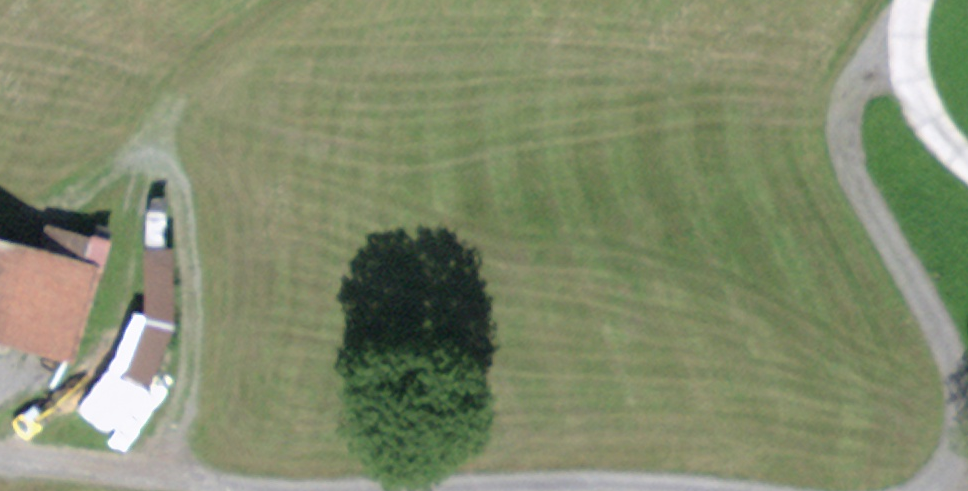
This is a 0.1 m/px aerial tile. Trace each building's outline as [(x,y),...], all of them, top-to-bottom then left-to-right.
[(0,216),(0,356),(163,393),(194,261),(0,216)]
